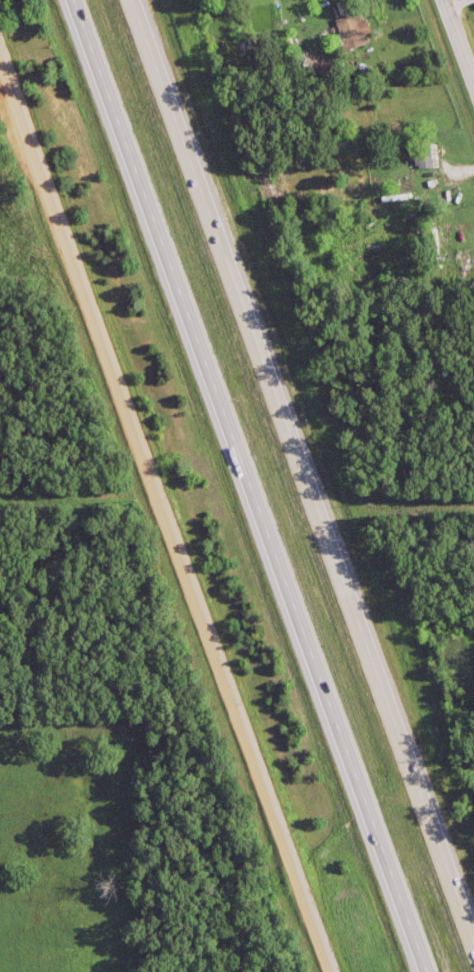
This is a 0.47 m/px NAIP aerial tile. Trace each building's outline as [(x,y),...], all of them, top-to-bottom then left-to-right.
[(366,31),(358,12),(332,22),(343,53),(362,46),(358,34),(366,31)] [(415,184),(430,184),(430,151),(415,151),(415,184)]
